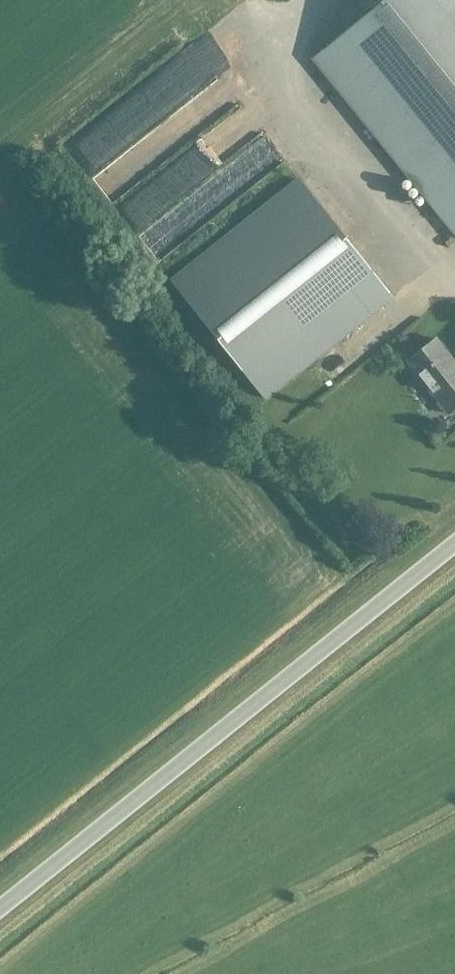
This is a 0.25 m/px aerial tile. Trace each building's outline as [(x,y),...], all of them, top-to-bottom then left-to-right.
[(310,61),(454,242),(454,0),(385,0),(310,61)] [(247,119),(236,127),(249,143),(260,134),(247,119)] [(229,162),(218,145),(197,158),(208,175),(229,162)] [(298,179),(171,280),(266,399),(392,298),(298,179)] [(454,408),(454,363),(436,339),(406,361),(448,414),(454,408)]
